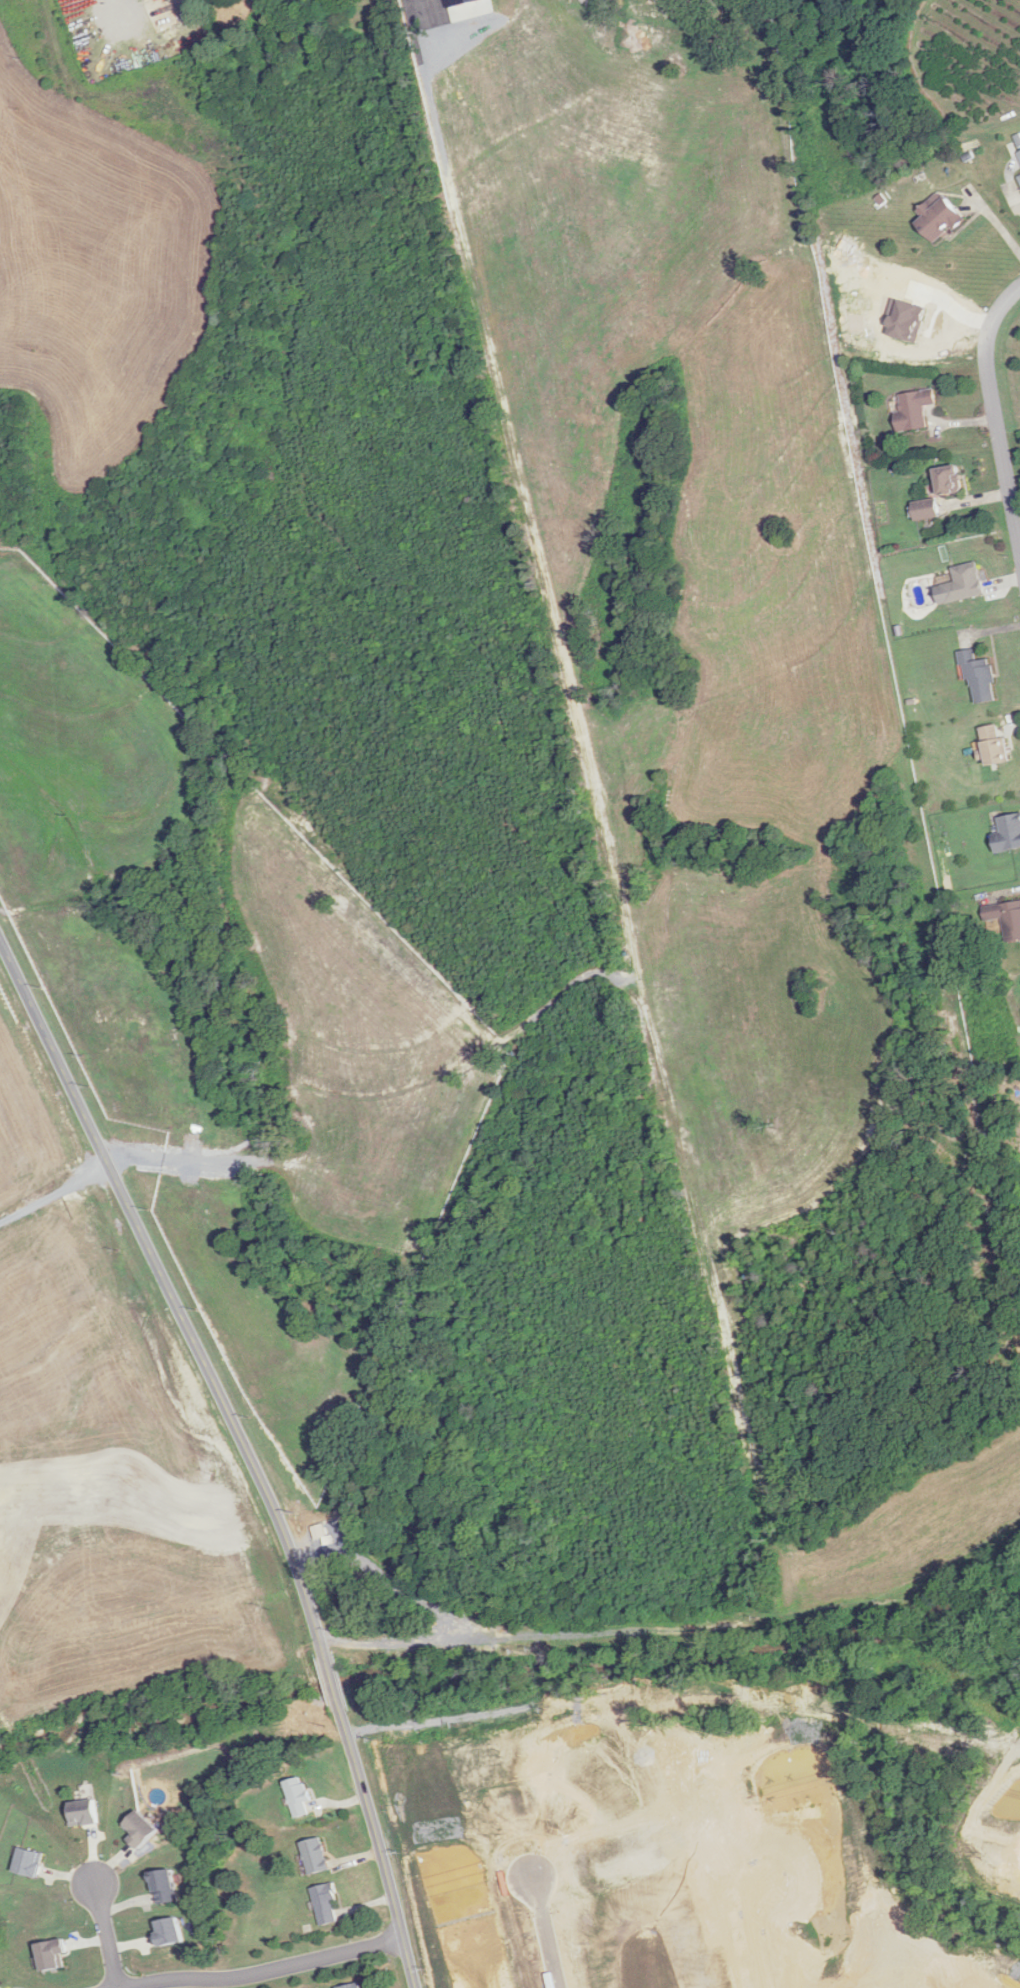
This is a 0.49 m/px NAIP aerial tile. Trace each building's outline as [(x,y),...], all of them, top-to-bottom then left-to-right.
[(967,218),(942,191),(918,212),(924,218),(919,223),(938,244),(967,218)] [(899,433),(928,428),(925,406),(938,404),(935,388),(899,395),(901,411),(896,412),(899,433)] [(943,497),(965,492),(959,464),(937,469),(943,497)] [(941,516),(937,498),(913,504),(917,522),(941,516)] [(953,568),(957,582),(944,585),(948,604),(987,595),(979,561),(953,568)] [(976,704),(997,701),(992,659),(977,661),(976,650),(961,651),(965,681),(973,680),(976,704)] [(989,767),(1009,763),(1003,724),(983,728),(989,767)] [(997,853),(1019,849),(1019,815),(1000,818),(1002,833),(994,834),(997,853)] [(983,906),(984,921),(1003,919),(1006,943),(1019,941),(1019,902),(983,906)] [(284,1783),(296,1819),(312,1814),(308,1803),(313,1802),(304,1776),(284,1783)] [(100,1824),(98,1800),(70,1802),(72,1826),(100,1824)] [(141,1811),(125,1827),(133,1835),(130,1839),(141,1850),(160,1830),(141,1811)] [(304,1841),(307,1874),(329,1872),(326,1839),(304,1841)] [(17,1872),(40,1878),(46,1853),(23,1847),(17,1872)] [(177,1902),(173,1870),(153,1872),(157,1905),(177,1902)] [(312,1889),(322,1926),(343,1920),(333,1883),(312,1889)] [(156,1920),(158,1945),(182,1944),(180,1918),(156,1920)] [(62,1955),(70,1954),(67,1939),(39,1944),(44,1972),(65,1968),(62,1955)]
